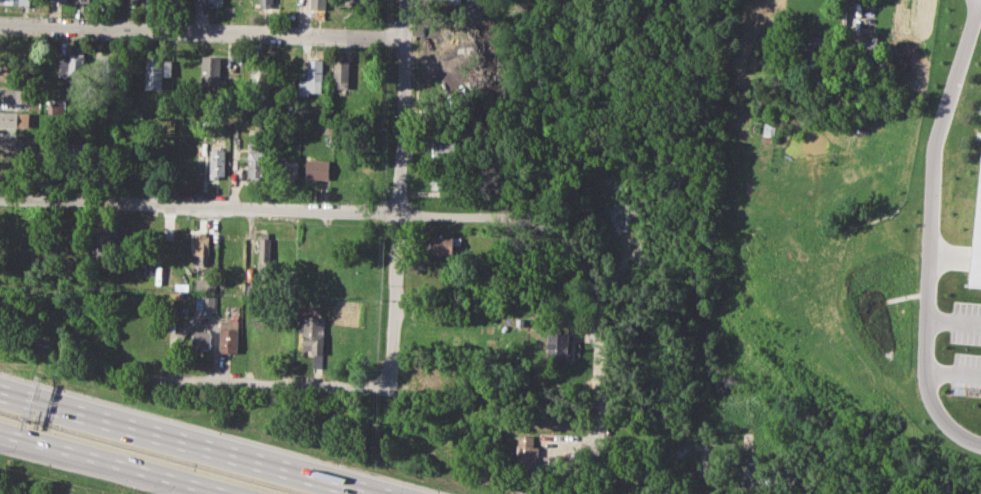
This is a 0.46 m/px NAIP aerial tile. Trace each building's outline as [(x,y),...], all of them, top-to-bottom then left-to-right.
[(310,8),(310,0),(328,0),(328,9),(310,8)] [(858,50),(874,52),(876,35),(860,33),(858,50)] [(824,36),(803,35),(803,51),(823,52),(824,36)] [(70,53),(86,54),(85,79),(68,78),(70,53)] [(202,84),(203,54),(221,55),(220,85),(202,84)] [(144,88),(145,55),(172,56),(171,75),(163,75),(162,88),(144,88)] [(299,96),(299,79),(309,79),(309,59),(322,59),(322,92),(310,91),(310,96),(299,96)] [(334,59),(350,59),(349,89),(333,88),(334,59)] [(30,82),(0,80),(0,69),(3,70),(3,63),(31,65),(30,82)] [(258,71),(275,71),(274,90),(257,90),(258,71)] [(31,102),(0,101),(0,86),(31,88),(31,102)] [(48,102),(66,103),(65,114),(48,113),(48,102)] [(30,128),(0,127),(0,111),(31,112),(30,128)] [(23,152),(0,151),(0,134),(24,135),(23,152)] [(980,288),(980,138),(970,287),(980,288)] [(433,139),(458,140),(458,159),(432,159),(433,139)] [(210,148),(225,148),(225,175),(219,175),(219,179),(209,179),(209,173),(210,148)] [(249,149),(264,149),(263,177),(248,176),(249,149)] [(22,177),(0,176),(0,158),(22,159),(22,177)] [(306,159),(330,159),(329,180),(306,179),(306,159)] [(283,160),(300,160),(299,183),(283,183),(283,160)] [(340,179),(340,161),(370,162),(370,180),(340,179)] [(432,172),(457,173),(456,189),(432,189),(432,172)] [(194,230),(206,230),(206,236),(212,236),(210,267),(192,266),(192,257),(199,257),(200,247),(193,247),(194,230)] [(259,231),(272,232),(271,264),(259,263),(259,231)] [(432,236),(461,237),(461,246),(453,245),(453,254),(431,254),(432,236)] [(196,278),(217,279),(216,290),(196,290),(196,278)] [(197,294),(215,294),(215,311),(196,310),(197,294)] [(304,315),(319,316),(319,327),(323,327),(322,354),(312,354),(312,349),(303,349),(304,315)] [(220,351),(221,319),(240,320),(239,352),(220,351)] [(191,330),(211,330),(211,349),(191,348),(191,330)] [(549,331),(569,332),(568,359),(548,359),(549,331)] [(516,464),(517,435),(535,435),(534,446),(541,446),(540,456),(534,455),(534,464),(516,464)]
